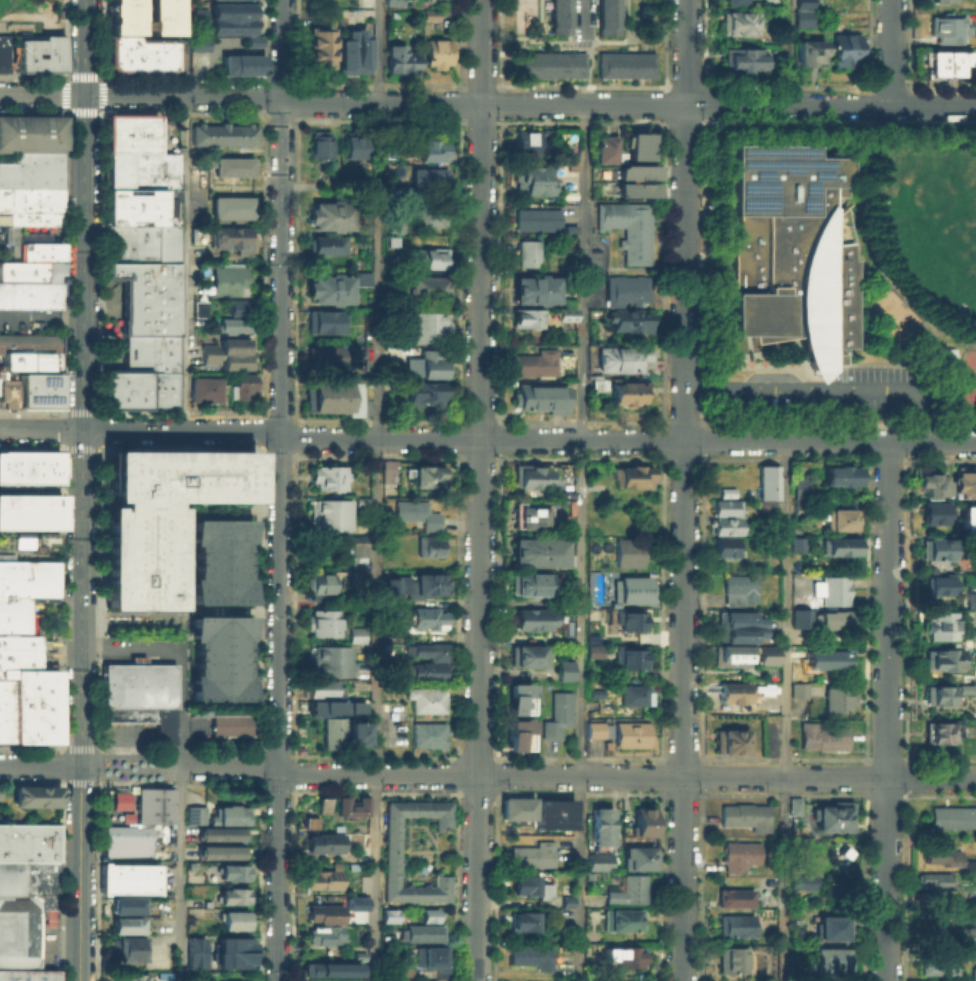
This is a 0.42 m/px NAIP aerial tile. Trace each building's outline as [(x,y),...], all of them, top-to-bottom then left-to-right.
[(105,2),(105,0),(137,0),(137,33),(121,33),(121,2),(105,2)] [(146,33),(147,0),(175,0),(175,33),(146,33)] [(549,34),(548,0),(568,0),(568,34),(549,34)] [(595,35),(594,0),(616,0),(617,35),(595,35)] [(254,18),(209,17),(209,1),(254,1),(254,18)] [(105,2),(121,2),(121,33),(105,33),(105,2)] [(205,17),(192,17),(192,7),(205,7),(205,17)] [(436,10),(436,17),(423,17),(423,9),(436,10)] [(719,10),(754,10),(754,32),(719,32),(719,10)] [(792,25),(792,10),(809,10),(809,25),(792,25)] [(930,15),(960,15),(960,43),(930,43),(930,15)] [(204,27),(192,27),(192,17),(205,17),(204,27)] [(254,33),(208,33),(208,17),(209,17),(254,18),(254,33)] [(308,28),(325,28),(325,66),(308,66),(308,28)] [(368,30),(367,72),(340,72),(340,30),(368,30)] [(39,50),(39,36),(63,36),(63,32),(15,32),(15,50),(39,50)] [(831,33),(854,33),(854,64),(831,64),(831,33)] [(136,35),(138,38),(176,38),(176,55),(140,55),(122,55),(123,42),(105,42),(105,35),(136,35)] [(39,50),(63,50),(63,36),(39,36),(39,50)] [(188,37),(206,37),(206,49),(188,49),(188,37)] [(448,38),(448,65),(426,65),(426,38),(448,38)] [(797,41),(818,41),(818,63),(797,62),(797,41)] [(111,71),(105,65),(105,42),(123,42),(122,55),(140,55),(140,71),(111,71)] [(403,43),(403,47),(416,47),(415,72),(387,72),(387,43),(403,43)] [(761,47),(761,68),(734,68),(734,74),(718,73),(718,46),(761,47)] [(966,49),(966,64),(956,64),(956,75),(925,74),(925,48),(966,49)] [(513,50),(583,49),(583,75),(513,76),(513,50)] [(63,68),(63,50),(39,50),(15,50),(15,67),(63,68)] [(596,50),(596,75),(652,75),(652,50),(596,50)] [(140,55),(176,55),(175,71),(140,71),(140,55)] [(259,55),(259,71),(222,71),(222,55),(259,55)] [(15,149),(0,149),(0,110),(61,110),(61,149),(15,149)] [(130,151),(130,137),(103,137),(103,131),(131,131),(131,113),(157,113),(157,115),(157,152),(130,151)] [(103,131),(103,113),(131,113),(131,131),(103,131)] [(255,122),(254,144),(189,143),(189,122),(255,122)] [(627,128),(647,128),(647,156),(626,156),(627,128)] [(513,129),(535,129),(535,156),(513,156),(513,129)] [(310,130),(328,130),(328,155),(310,155),(310,130)] [(361,131),(361,154),(344,154),(344,131),(361,131)] [(594,161),(594,135),(614,135),(614,161),(594,161)] [(130,151),(105,151),(103,151),(103,137),(130,137),(130,151)] [(441,140),(441,157),(419,157),(419,140),(441,140)] [(730,143),(811,143),(811,152),(845,152),(845,205),(853,240),(847,242),(850,258),(850,348),(841,348),(841,360),(828,360),(828,368),(809,380),(803,371),(797,359),(794,348),(791,336),(749,343),(747,336),(725,336),(725,293),(730,293),(730,143)] [(61,160),(15,159),(15,149),(61,149),(61,160)] [(157,152),(130,151),(130,164),(130,176),(130,184),(105,184),(105,188),(157,189),(157,152)] [(105,164),(130,164),(130,151),(105,151),(105,164)] [(157,189),(178,189),(179,152),(157,152),(157,189)] [(252,176),(214,176),(214,156),(252,156),(252,176)] [(61,185),(0,184),(0,159),(15,159),(61,160),(61,185)] [(130,164),(105,164),(105,176),(130,176),(130,164)] [(655,179),(616,179),(616,164),(655,164),(655,179)] [(542,165),(542,172),(551,172),(551,194),(525,194),(525,192),(513,192),(513,165),(542,165)] [(420,182),(421,166),(445,166),(445,182),(420,182)] [(130,176),(105,176),(105,184),(130,184),(130,176)] [(655,196),(616,196),(616,182),(655,182),(655,196)] [(61,201),(0,201),(0,184),(61,185),(61,201)] [(130,225),(178,226),(178,189),(157,189),(105,188),(105,195),(130,195),(130,202),(130,214),(130,225)] [(211,196),(252,196),(252,218),(211,218),(211,196)] [(6,209),(0,209),(0,201),(61,201),(61,209),(6,209)] [(646,225),(646,261),(619,261),(619,225),(596,225),(596,201),(646,201),(646,225)] [(130,202),(105,202),(105,213),(130,214),(130,202)] [(308,202),(350,202),(350,227),(308,226),(308,202)] [(557,207),(556,228),(513,228),(513,207),(557,207)] [(416,225),(416,208),(445,208),(445,225),(416,225)] [(61,209),(60,222),(6,222),(6,209),(61,209)] [(130,214),(105,213),(105,225),(130,225),(130,214)] [(403,233),(388,233),(388,218),(403,218),(403,233)] [(203,221),(202,239),(189,239),(189,221),(203,221)] [(178,244),(178,226),(130,225),(105,225),(104,244),(178,244)] [(247,227),(247,246),(213,245),(213,227),(247,227)] [(343,236),(343,252),(310,252),(310,236),(343,236)] [(397,245),(387,245),(387,236),(397,236),(397,245)] [(38,258),(38,244),(60,244),(60,239),(17,239),(17,258),(38,258)] [(537,240),(537,264),(516,264),(516,240),(537,240)] [(38,258),(60,258),(60,244),(38,244),(38,258)] [(178,244),(104,244),(104,261),(178,262),(178,244)] [(410,247),(442,247),(442,264),(410,264),(410,247)] [(211,261),(225,261),(225,253),(240,253),(240,271),(246,271),(246,289),(230,289),(230,293),(210,293),(211,261)] [(60,280),(60,258),(38,258),(17,258),(0,258),(0,279),(60,280)] [(122,278),(178,278),(178,262),(104,261),(103,261),(103,278),(122,278)] [(370,272),(355,271),(355,286),(370,286),(370,272)] [(307,299),(307,274),(348,274),(348,299),(307,299)] [(409,274),(445,274),(445,296),(409,296),(409,274)] [(646,275),(646,302),(604,302),(605,275),(646,275)] [(515,276),(554,276),(554,301),(515,300),(515,276)] [(178,278),(122,278),(122,291),(178,291),(178,278)] [(60,307),(0,307),(0,279),(60,280),(60,307)] [(178,291),(122,291),(122,304),(178,304),(178,291)] [(227,312),(227,297),(251,297),(251,312),(227,312)] [(204,299),(204,315),(192,314),(192,299),(204,299)] [(178,304),(122,304),(122,318),(178,318),(178,304)] [(556,306),(574,306),(574,318),(556,318),(556,306)] [(543,308),(542,324),(512,324),(512,308),(543,308)] [(304,331),(304,309),(340,309),(340,332),(304,331)] [(439,341),(403,341),(404,310),(448,310),(448,332),(439,332),(439,341)] [(611,310),(646,310),(646,329),(611,329),(611,310)] [(217,330),(210,330),(210,323),(217,323),(217,316),(250,316),(250,330),(217,330)] [(178,335),(178,318),(122,318),(121,318),(121,334),(124,334),(178,335)] [(1,351),(0,351),(0,332),(60,332),(60,351),(1,351)] [(124,345),(178,346),(178,335),(124,334),(124,345)] [(246,338),(246,355),(247,355),(247,370),(217,370),(217,362),(199,362),(199,354),(196,354),(197,342),(217,342),(217,338),(246,338)] [(178,346),(124,345),(123,359),(178,359),(178,346)] [(306,365),(306,345),(341,345),(341,365),(306,365)] [(364,359),(364,345),(348,345),(348,359),(364,359)] [(596,346),(646,346),(646,359),(638,359),(638,369),(596,369),(596,346)] [(512,351),(541,351),(541,347),(554,347),(554,373),(512,373),(512,351)] [(418,349),(438,349),(438,359),(443,359),(443,375),(418,374),(418,349)] [(949,350),(956,349),(956,358),(942,358),(942,350),(949,350)] [(60,370),(18,369),(1,369),(1,351),(60,351),(60,370)] [(574,375),(560,375),(560,355),(574,354),(574,375)] [(178,359),(123,359),(123,368),(123,371),(144,371),(151,371),(178,371),(178,359)] [(101,382),(123,382),(123,371),(123,368),(101,368),(101,382)] [(18,369),(18,405),(62,406),(62,385),(62,370),(60,370),(18,369)] [(14,407),(0,407),(0,371),(4,371),(4,379),(14,379),(14,407)] [(144,371),(123,371),(123,382),(101,382),(101,395),(124,395),(124,408),(143,408),(144,371)] [(144,371),(143,408),(151,408),(151,371),(144,371)] [(151,408),(172,408),(177,408),(178,371),(151,371),(151,408)] [(249,374),(249,397),(229,397),(229,374),(249,374)] [(189,377),(218,377),(218,400),(189,400),(189,377)] [(603,378),(603,389),(590,389),(590,378),(603,378)] [(609,379),(638,379),(637,402),(609,402),(609,379)] [(530,381),(530,384),(565,384),(565,413),(545,413),(545,409),(515,409),(515,405),(510,405),(510,390),(515,390),(515,381),(530,381)] [(301,382),(356,382),(356,411),(301,410),(301,382)] [(405,382),(437,382),(437,402),(405,402),(405,382)] [(101,395),(101,408),(124,408),(124,395),(101,395)] [(57,482),(0,481),(0,449),(26,449),(26,465),(26,475),(57,475),(57,482)] [(26,465),(26,449),(57,449),(57,455),(59,455),(59,465),(26,465)] [(140,500),(114,500),(106,500),(106,495),(106,475),(140,475),(140,450),(150,450),(160,450),(160,500),(140,500)] [(140,475),(106,475),(106,450),(140,450),(140,475)] [(160,450),(185,450),(253,451),(253,501),(185,500),(169,500),(169,506),(179,506),(178,588),(139,588),(140,568),(140,547),(140,527),(140,500),(160,500),(160,450)] [(379,482),(379,458),(394,458),(394,482),(379,482)] [(305,488),(305,463),(341,463),(341,488),(305,488)] [(26,465),(59,465),(59,475),(57,475),(26,475),(26,465)] [(517,478),(510,478),(510,465),(544,465),(544,482),(526,482),(526,486),(517,486),(517,478)] [(775,465),(775,506),(759,506),(759,465),(775,465)] [(825,465),(856,466),(856,482),(825,482),(825,465)] [(412,466),(441,466),(441,484),(412,484),(412,466)] [(648,466),(648,485),(617,484),(617,466),(648,466)] [(932,466),(932,474),(945,474),(945,496),(922,495),(922,486),(914,486),(914,466),(932,466)] [(972,468),(972,497),(953,497),(953,467),(972,468)] [(792,477),(806,477),(806,498),(792,498),(792,477)] [(718,494),(718,485),(731,485),(731,494),(718,494)] [(26,528),(0,527),(0,492),(59,493),(59,510),(26,510),(26,528)] [(306,528),(306,498),(349,498),(349,528),(306,528)] [(712,516),(712,499),(740,499),(740,516),(712,516)] [(140,527),(103,526),(104,506),(114,506),(114,500),(140,500),(140,527)] [(418,518),(393,518),(393,500),(427,500),(427,513),(436,513),(436,529),(418,528),(418,518)] [(794,502),(807,502),(807,514),(794,513),(794,502)] [(946,502),(946,524),(920,524),(920,502),(946,502)] [(509,526),(509,504),(543,505),(542,526),(509,526)] [(960,506),(960,530),(975,530),(975,505),(960,506)] [(815,517),(815,507),(852,507),(852,528),(824,528),(824,517),(815,517)] [(26,528),(26,510),(59,510),(59,528),(57,528),(26,528)] [(712,535),(712,517),(739,517),(739,534),(712,535)] [(250,604),(190,603),(191,578),(194,578),(195,544),(191,544),(191,518),(251,519),(250,544),(245,544),(245,578),(250,578),(250,604)] [(140,547),(103,547),(103,526),(140,527),(140,547)] [(15,530),(15,546),(34,546),(34,544),(60,544),(60,531),(57,531),(15,530)] [(442,537),(442,554),(417,554),(417,537),(442,537)] [(713,556),(713,537),(739,537),(739,556),(713,556)] [(790,537),(803,537),(803,548),(790,548),(790,537)] [(561,538),(561,564),(511,564),(511,538),(561,538)] [(642,538),(642,564),(615,564),(615,538),(642,538)] [(821,538),(859,538),(858,552),(821,552),(821,538)] [(349,556),(349,540),(365,540),(365,556),(349,556)] [(950,541),(950,559),(920,559),(920,540),(950,541)] [(103,547),(140,547),(140,568),(103,568),(103,547)] [(59,560),(0,559),(0,578),(59,578),(59,560)] [(140,568),(139,588),(103,588),(103,568),(140,568)] [(512,593),(512,571),(550,571),(549,583),(554,583),(554,593),(512,593)] [(305,573),(330,573),(330,590),(305,590),(305,573)] [(393,574),(445,574),(445,595),(392,594),(393,574)] [(754,574),(753,603),(722,602),(722,574),(754,574)] [(811,593),(811,578),(823,578),(823,574),(846,575),(846,603),(818,603),(819,593),(811,593)] [(609,584),(619,584),(619,576),(648,576),(648,600),(619,600),(619,596),(609,596),(609,584)] [(949,576),(949,593),(923,593),(923,576),(949,576)] [(59,595),(59,578),(0,578),(0,595),(30,595),(59,595)] [(397,598),(396,578),(383,579),(384,599),(397,598)] [(139,588),(139,609),(103,609),(103,588),(139,588)] [(139,609),(139,588),(178,588),(178,609),(139,609)] [(975,593),(975,608),(965,608),(965,593),(975,593)] [(30,595),(0,595),(0,613),(30,613),(30,595)] [(751,604),(751,609),(760,609),(760,629),(751,629),(751,635),(715,635),(715,621),(720,621),(720,617),(714,617),(714,605),(720,605),(720,604),(751,604)] [(790,626),(790,607),(810,607),(810,626),(790,626)] [(307,608),(338,608),(338,633),(307,633),(307,608)] [(411,609),(444,609),(444,626),(411,626),(411,609)] [(515,609),(550,609),(550,627),(515,627),(515,609)] [(816,613),(828,613),(828,609),(857,609),(857,628),(816,628),(816,613)] [(643,611),(643,628),(616,628),(616,611),(643,611)] [(957,611),(956,635),(927,635),(927,611),(957,611)] [(30,631),(30,613),(0,613),(0,631),(30,631)] [(249,700),(190,700),(190,674),(194,674),(194,641),(190,641),(190,615),(250,615),(250,641),(245,641),(245,674),(249,674),(249,700)] [(363,626),(363,640),(348,640),(348,626),(363,626)] [(966,627),(975,628),(975,645),(966,645),(966,627)] [(40,657),(0,656),(0,633),(40,633),(40,638),(40,657)] [(512,658),(512,637),(544,638),(544,658),(512,658)] [(745,640),(745,658),(745,665),(711,664),(711,640),(745,640)] [(601,641),(601,645),(601,651),(585,651),(585,641),(601,641)] [(445,655),(445,660),(428,660),(428,655),(404,655),(404,642),(445,642),(445,655)] [(642,642),(643,665),(613,665),(613,642),(642,642)] [(960,665),(925,665),(925,643),(961,643),(960,665)] [(758,664),(757,645),(776,645),(776,664),(758,664)] [(844,647),(844,667),(811,667),(811,647),(844,647)] [(349,674),(309,674),(309,649),(349,650),(349,674)] [(27,667),(0,667),(0,656),(40,657),(40,667),(27,667)] [(572,657),(571,679),(555,679),(555,657),(572,657)] [(408,681),(408,661),(439,661),(439,681),(408,681)] [(102,662),(101,721),(156,721),(156,743),(175,743),(176,662),(102,662)] [(12,678),(12,694),(12,710),(12,726),(12,741),(27,741),(27,723),(27,704),(27,685),(27,667),(0,667),(0,678),(12,678)] [(27,685),(59,686),(59,667),(40,667),(27,667),(27,685)] [(12,678),(0,678),(0,694),(12,694),(12,678)] [(306,694),(306,679),(334,679),(334,694),(306,694)] [(507,682),(529,682),(529,712),(507,712),(507,682)] [(719,682),(745,682),(745,700),(719,700),(719,682)] [(791,682),(804,682),(804,696),(791,696),(791,682)] [(620,684),(646,685),(646,704),(620,704),(620,684)] [(27,685),(27,704),(58,704),(59,686),(27,685)] [(950,685),(950,702),(925,702),(925,685),(950,685)] [(410,696),(405,696),(405,687),(443,688),(443,711),(410,711),(410,696)] [(850,688),(850,710),(823,710),(823,688),(850,688)] [(549,720),(549,691),(569,691),(569,726),(559,726),(559,737),(541,737),(541,720),(549,720)] [(0,694),(0,710),(12,710),(12,694),(0,694)] [(301,714),(301,697),(336,697),(336,714),(301,714)] [(348,712),(364,713),(364,701),(348,701),(348,712)] [(27,723),(58,723),(58,704),(27,704),(27,723)] [(0,710),(0,726),(12,726),(12,710),(0,710)] [(209,714),(252,714),(252,734),(209,734),(209,714)] [(322,746),(322,718),(340,718),(340,746),(322,746)] [(506,718),(529,718),(528,748),(506,748),(506,718)] [(603,737),(586,737),(586,721),(602,721),(603,737)] [(815,721),(815,727),(846,727),(846,748),(798,748),(798,721),(815,721)] [(345,741),(345,722),(363,722),(363,741),(345,741)] [(411,722),(443,722),(443,746),(410,746),(411,722)] [(647,747),(613,747),(614,722),(647,722),(647,747)] [(27,723),(27,741),(58,741),(58,723),(27,723)] [(954,723),(954,741),(919,741),(919,723),(954,723)] [(12,741),(12,726),(0,726),(0,741),(12,741)] [(742,729),(742,752),(712,752),(713,729),(742,729)] [(12,805),(12,783),(59,784),(59,805),(58,805),(12,805)] [(137,787),(137,822),(151,822),(175,822),(175,787),(137,787)] [(131,809),(112,809),(112,792),(131,792),(131,809)] [(363,802),(363,813),(335,813),(335,795),(346,795),(346,802),(355,802),(355,796),(364,796),(363,802)] [(498,817),(499,796),(529,796),(529,817),(498,817)] [(536,827),(536,796),(571,796),(570,827),(536,827)] [(317,814),(317,798),(329,797),(329,813),(317,814)] [(382,799),(449,799),(449,827),(431,827),(431,817),(399,817),(399,884),(430,884),(430,874),(448,874),(448,900),(381,899),(382,799)] [(719,824),(720,803),(767,803),(766,830),(751,829),(751,825),(719,824)] [(806,803),(805,817),(792,817),(793,803),(806,803)] [(819,828),(819,803),(850,804),(850,828),(819,828)] [(212,820),(212,804),(246,805),(246,820),(212,820)] [(201,805),(201,822),(185,822),(185,805),(201,805)] [(632,837),(632,807),(652,807),(652,837),(632,837)] [(932,807),(975,807),(975,827),(932,827),(932,807)] [(590,844),(590,808),(607,808),(607,844),(590,844)] [(122,822),(122,811),(133,811),(133,822),(127,822),(122,822)] [(318,816),(318,828),(302,828),(302,816),(318,816)] [(57,969),(57,980),(0,980),(0,822),(58,822),(57,907),(39,907),(39,969),(57,969)] [(101,840),(101,824),(127,824),(127,822),(133,822),(137,822),(151,822),(151,840),(101,840)] [(195,838),(195,828),(241,828),(241,838),(195,838)] [(306,848),(306,833),(339,833),(339,848),(306,848)] [(944,839),(944,846),(958,846),(958,864),(936,864),(936,862),(920,862),(920,839),(944,839)] [(151,840),(151,857),(101,856),(101,840),(151,840)] [(536,845),(536,841),(551,841),(551,865),(508,865),(509,845),(536,845)] [(742,872),(721,872),(722,842),(758,842),(758,861),(742,861),(742,872)] [(244,846),(244,856),(197,856),(197,846),(244,846)] [(654,847),(654,868),(622,867),(622,847),(654,847)] [(587,868),(587,853),(608,853),(608,868),(587,868)] [(964,867),(964,858),(975,858),(975,867),(964,867)] [(99,868),(99,861),(101,861),(105,861),(105,863),(158,864),(158,893),(117,893),(117,881),(117,868),(99,868)] [(218,864),(248,865),(248,878),(218,878),(218,864)] [(787,887),(787,867),(814,867),(814,887),(787,887)] [(99,880),(99,868),(117,868),(117,881),(99,880)] [(304,887),(304,871),(338,871),(338,887),(304,887)] [(916,871),(951,872),(951,885),(916,885),(916,871)] [(643,905),(605,904),(605,891),(623,891),(623,874),(643,874),(643,905)] [(511,893),(511,877),(548,877),(548,896),(536,896),(536,893),(511,893)] [(117,881),(117,893),(105,893),(105,894),(99,894),(99,880),(117,881)] [(248,890),(248,902),(218,901),(218,889),(248,890)] [(718,889),(750,889),(750,905),(718,904),(718,889)] [(111,895),(143,895),(143,913),(111,913),(111,895)] [(560,895),(571,896),(571,905),(560,905),(560,895)] [(306,921),(306,903),(340,903),(340,921),(306,921)] [(397,908),(397,922),(381,922),(381,908),(397,908)] [(437,922),(421,922),(421,908),(437,908),(437,922)] [(607,929),(607,909),(635,909),(635,929),(607,929)] [(222,911),(244,911),(244,927),(222,927),(222,911)] [(510,913),(534,913),(534,929),(510,929),(510,913)] [(844,915),(844,936),(814,936),(814,915),(844,915)] [(111,916),(142,916),(142,933),(111,933),(111,916)] [(720,934),(720,916),(752,916),(752,934),(720,934)] [(401,938),(401,923),(436,923),(435,938),(401,938)] [(953,925),(975,925),(975,943),(953,943),(953,925)] [(306,942),(306,927),(339,927),(339,942),(306,942)] [(109,958),(109,935),(145,935),(145,959),(109,958)] [(203,967),(186,968),(186,936),(203,936),(203,967)] [(214,936),(254,936),(253,968),(213,967),(214,936)] [(550,962),(550,969),(533,969),(533,962),(508,962),(508,945),(550,946),(550,962)] [(417,966),(417,946),(444,946),(444,967),(417,966)] [(639,946),(639,965),(616,965),(616,946),(639,946)] [(717,970),(717,947),(744,947),(744,970),(717,970)] [(813,969),(813,947),(845,947),(845,969),(813,969)] [(353,951),(365,951),(365,959),(353,959),(353,951)] [(961,953),(961,973),(921,973),(921,953),(961,953)] [(100,973),(100,961),(111,961),(111,973),(100,973)] [(301,963),(353,963),(353,974),(301,974),(301,963)] [(147,973),(147,980),(113,980),(113,974),(123,974),(123,972),(147,973)]
